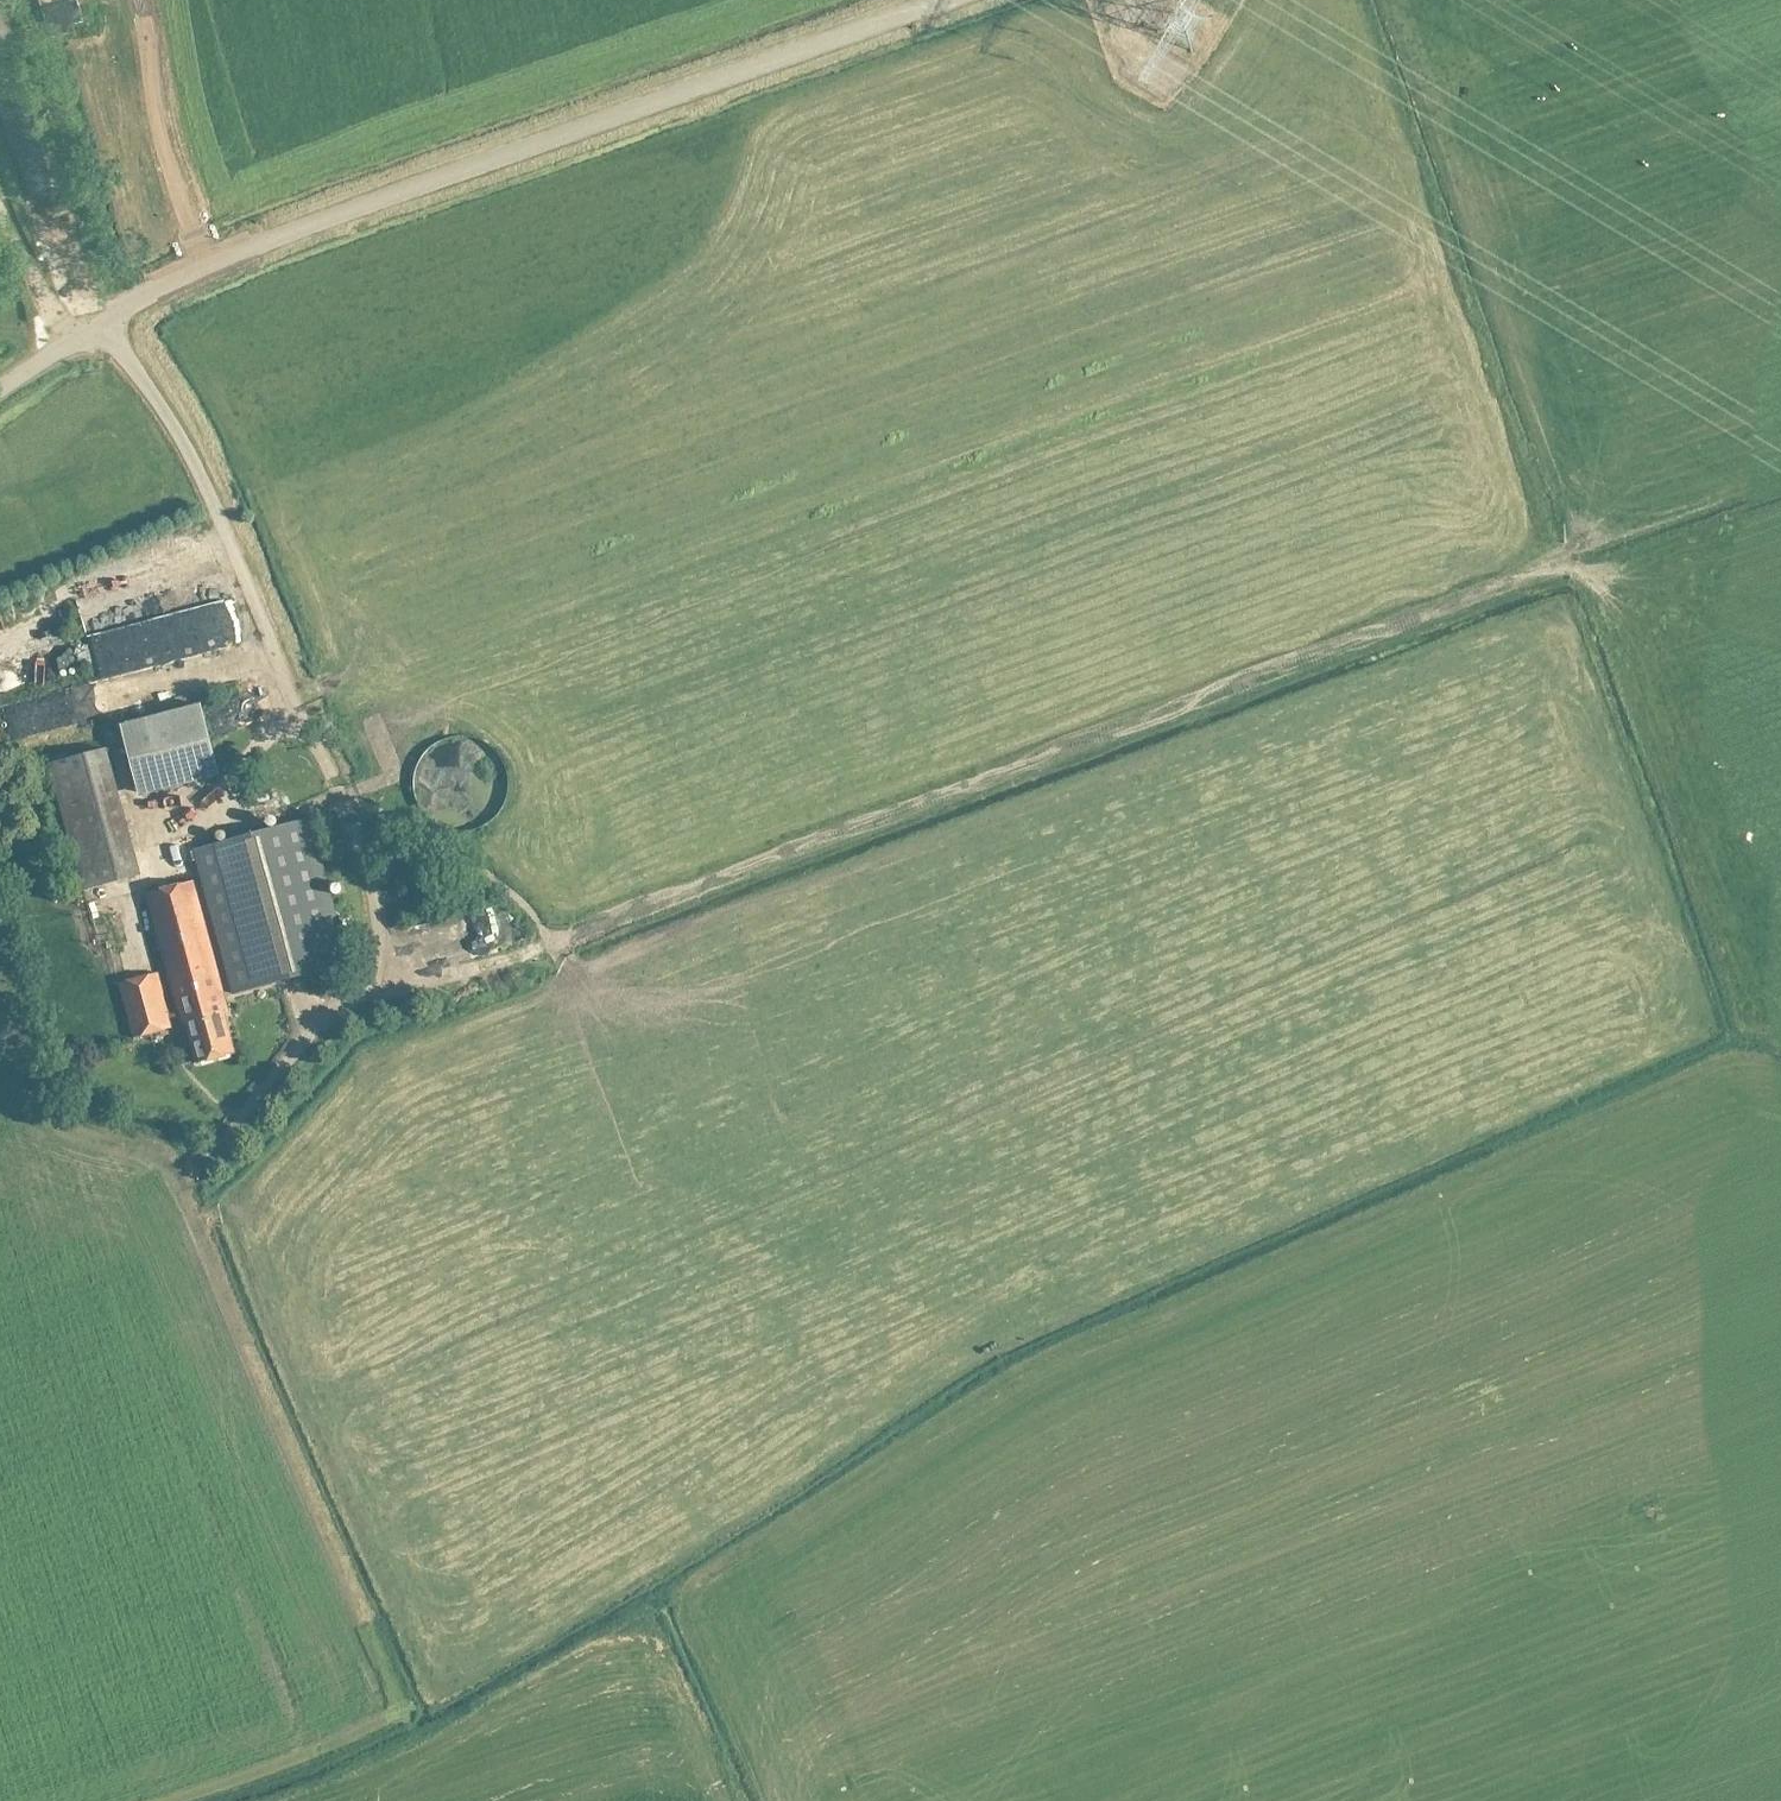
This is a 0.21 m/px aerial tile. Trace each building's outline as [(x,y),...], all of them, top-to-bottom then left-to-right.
[(82,610),(86,630),(99,627),(94,607),(82,610)] [(9,648),(0,627),(0,652),(9,648)] [(60,726),(54,691),(29,695),(33,718),(18,720),(10,671),(0,673),(0,736),(60,726)] [(199,704),(120,725),(138,794),(169,786),(217,773),(207,736),(199,704)] [(48,765),(82,891),(140,875),(106,749),(48,765)] [(232,994),(347,963),(309,820),(194,851),(232,994)] [(118,984),(133,1039),(187,1024),(197,1062),(233,1052),(223,1015),(228,1014),(193,881),(146,894),(177,1012),(168,1015),(157,973),(118,984)] [(432,984),(451,975),(444,961),(425,970),(432,984)]
